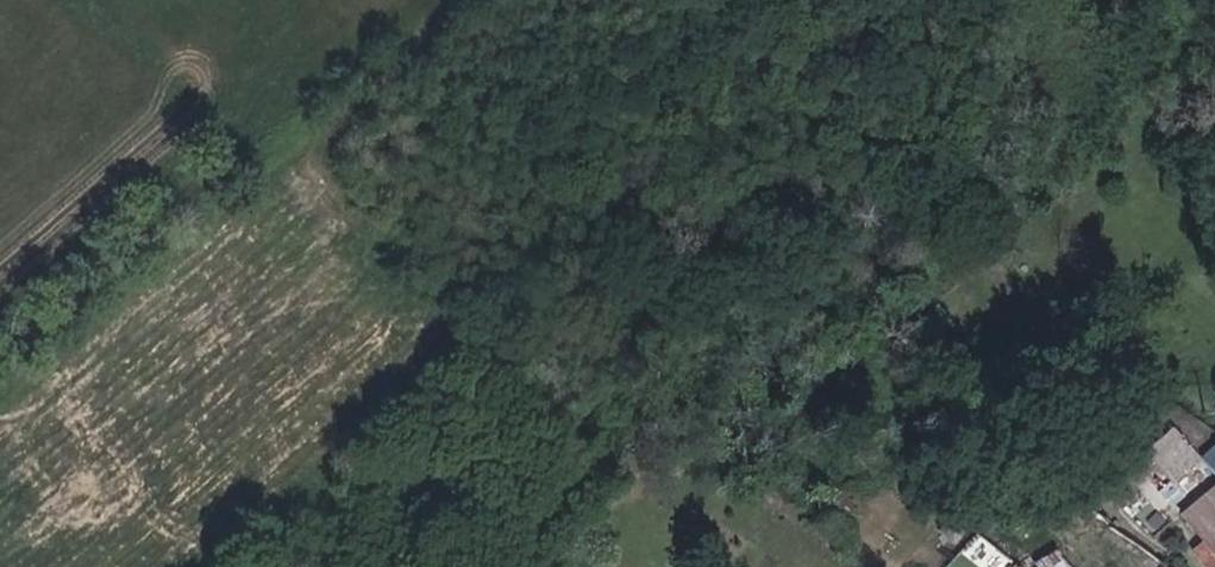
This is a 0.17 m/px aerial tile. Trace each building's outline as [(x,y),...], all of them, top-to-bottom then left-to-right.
[(1188,436),(1172,435),(1152,452),(1172,475),(1201,452),(1188,436)] [(1183,517),(1214,556),(1214,491),(1183,517)]
